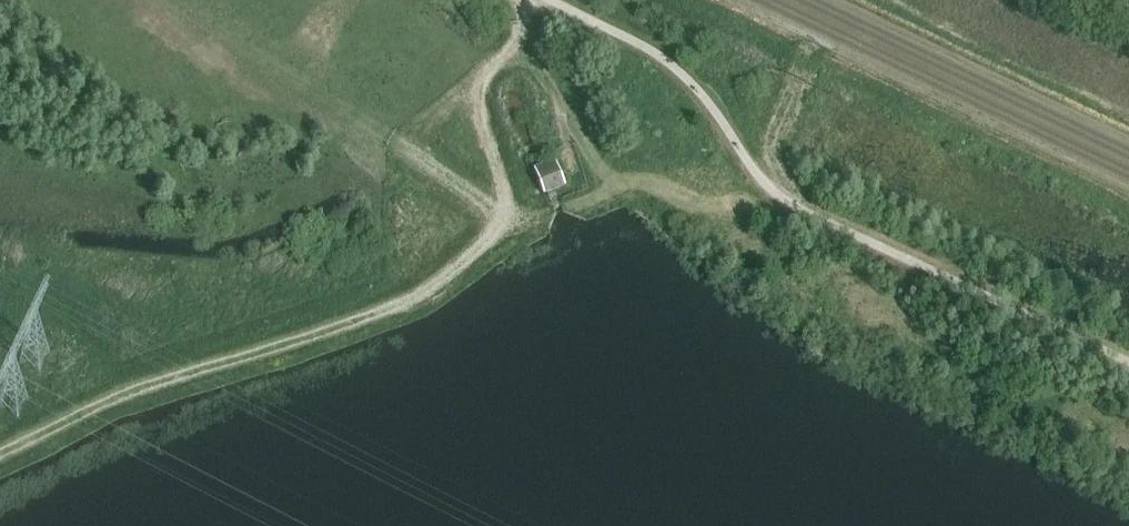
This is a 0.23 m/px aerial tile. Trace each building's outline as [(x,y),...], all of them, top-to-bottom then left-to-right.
[(554,162),(542,168),(534,171),(545,196),(557,192),(565,188),(554,162)]
